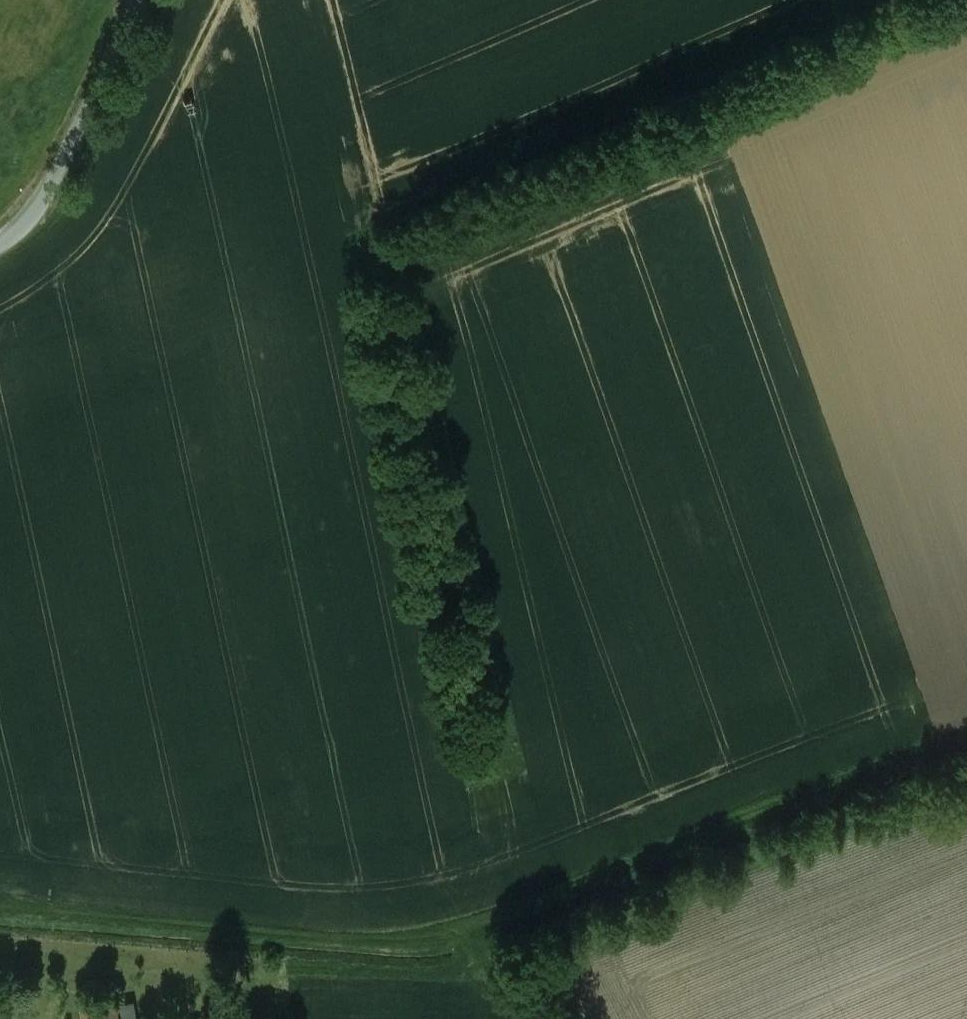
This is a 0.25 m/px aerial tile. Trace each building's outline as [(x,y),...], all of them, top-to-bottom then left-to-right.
[(81,1003),(84,1018),(118,1018),(114,997),(81,1003)]
